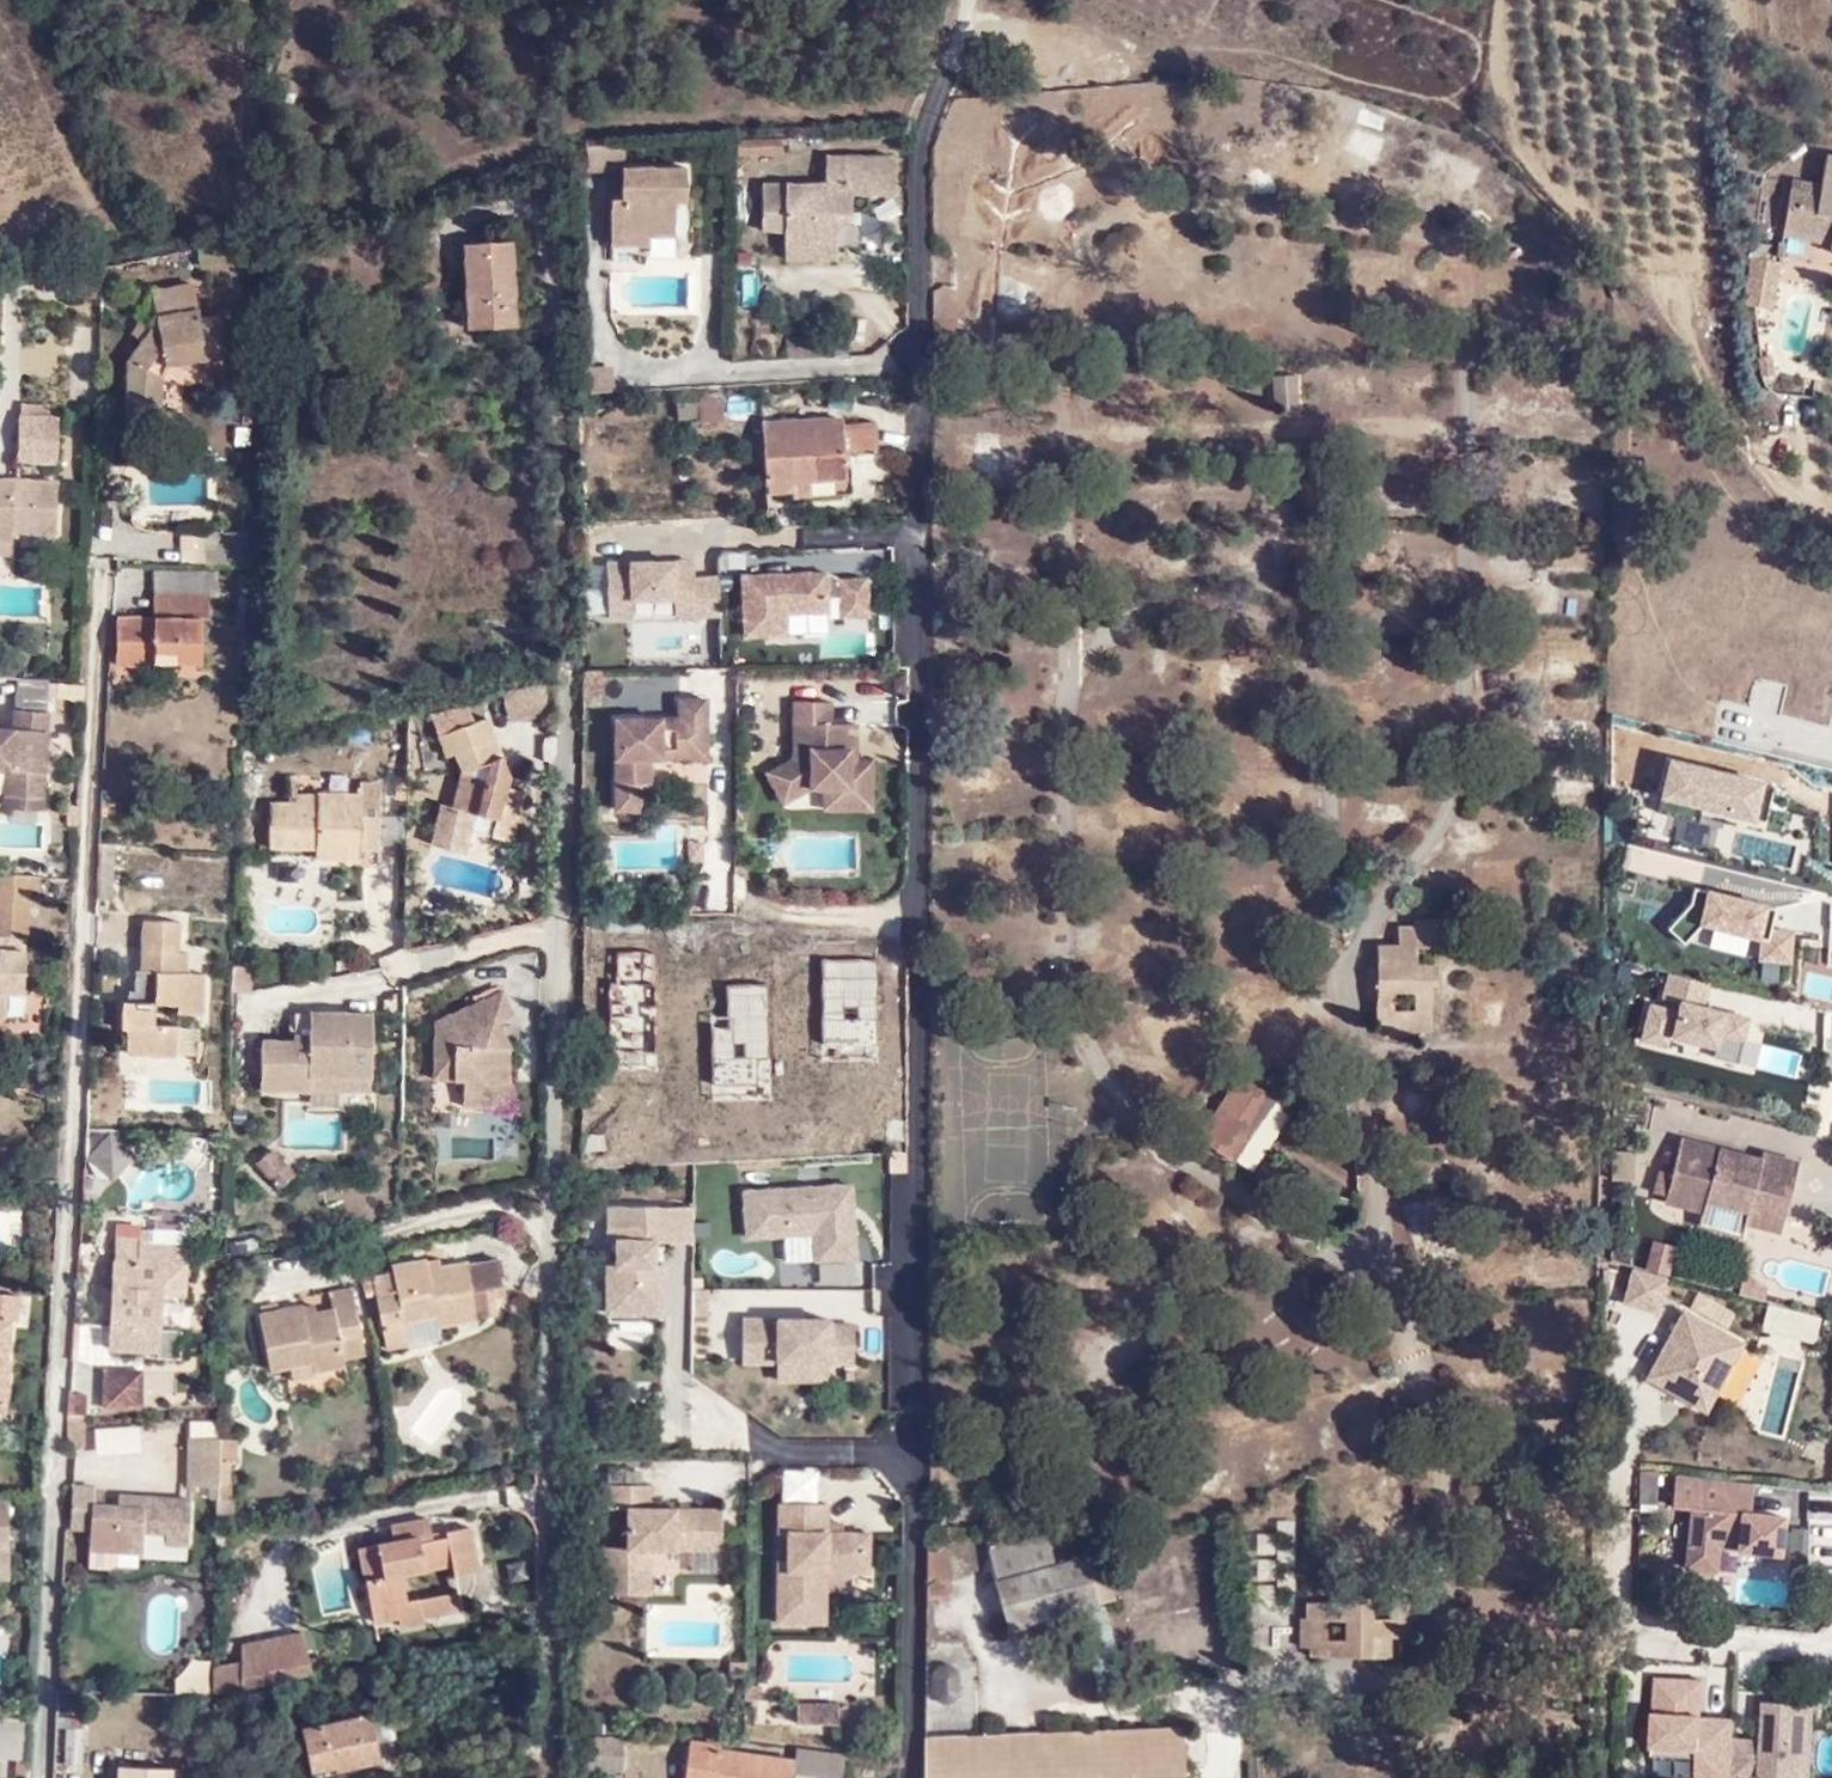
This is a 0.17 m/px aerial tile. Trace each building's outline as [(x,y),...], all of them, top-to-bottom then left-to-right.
[(1353,129),(1345,153),(1374,163),(1382,139),(1353,129)] [(618,164),(618,140),(581,140),(581,168),(615,168),(615,164),(618,164)] [(757,226),(781,226),(781,240),(832,240),(832,222),(832,208),(842,208),(847,208),(847,190),(886,190),(886,151),(820,151),(820,178),(757,178),(757,226)] [(1828,152),(1823,183),(1794,178),(1792,190),(1785,229),(1831,237),(1831,153),(1828,152)] [(670,197),(685,197),(683,165),(618,164),(615,164),(615,168),(614,195),(604,194),(604,240),(633,240),(634,229),(670,230),(670,197)] [(842,222),(842,208),(832,208),(832,222),(842,222)] [(852,222),(842,222),(832,222),(832,240),(832,241),(852,241),(852,222)] [(781,255),(832,255),(832,241),(832,240),(781,240),(781,255)] [(515,325),(510,243),(462,244),(468,328),(515,325)] [(755,306),(758,275),(743,274),(741,305),(755,306)] [(151,291),(157,322),(124,368),(123,413),(156,413),(157,384),(166,365),(225,358),(218,315),(197,318),(191,285),(151,291)] [(605,390),(604,369),(575,371),(575,391),(605,390)] [(1270,376),(1273,402),(1298,400),(1296,374),(1270,376)] [(716,394),(695,394),(695,417),(716,416),(716,394)] [(14,458),(50,459),(52,414),(43,413),(16,412),(14,458)] [(841,418),(761,421),(763,488),(789,487),(789,477),(810,477),(842,477),(842,450),(874,450),(873,423),(841,422),(841,418)] [(810,477),(789,477),(789,487),(789,496),(810,496),(810,477)] [(49,480),(0,478),(0,528),(47,530),(49,480)] [(693,576),(693,559),(604,559),(604,590),(589,590),(589,620),(718,620),(717,575),(693,576)] [(878,607),(897,607),(897,568),(879,568),(878,607)] [(148,574),(129,573),(129,617),(148,618),(148,574)] [(871,655),(869,573),(739,576),(740,643),(820,641),(820,656),(871,655)] [(195,634),(195,576),(148,574),(148,618),(129,617),(117,617),(116,654),(164,654),(164,667),(163,673),(228,674),(228,635),(195,634)] [(116,654),(116,666),(164,667),(164,654),(116,654)] [(4,772),(2,795),(45,798),(49,711),(46,711),(47,680),(15,678),(13,709),(11,709),(10,726),(0,726),(0,772),(4,772)] [(547,714),(541,684),(513,691),(519,720),(547,714)] [(519,720),(513,691),(498,694),(505,723),(519,720)] [(679,696),(679,716),(615,716),(615,807),(638,808),(639,780),(648,781),(649,756),(685,756),(685,731),(696,732),(697,717),(707,718),(707,697),(679,696)] [(870,757),(855,758),(856,721),(849,721),(831,721),(831,699),(794,699),(793,734),(793,739),(800,751),(785,760),(779,763),(794,789),(796,793),(810,785),(823,785),(848,785),(848,798),(871,797),(871,792),(871,757),(870,757)] [(504,774),(498,756),(483,717),(435,735),(442,754),(451,751),(458,770),(448,806),(469,811),(471,812),(492,817),(488,835),(507,839),(519,790),(501,786),(504,774)] [(685,756),(706,757),(707,718),(697,717),(696,732),(685,731),(685,756)] [(1700,804),(1763,820),(1772,785),(1669,759),(1664,779),(1669,781),(1667,788),(1662,786),(1656,810),(1696,821),(1700,804)] [(794,789),(779,763),(766,771),(783,800),(796,793),(794,789)] [(370,849),(372,782),(354,781),(354,796),(312,795),(311,804),(291,803),(267,803),(266,845),(312,846),(312,858),(351,859),(351,849),(370,849)] [(823,803),(871,803),(871,797),(848,798),(848,785),(823,785),(823,803)] [(44,811),(45,798),(2,795),(2,808),(44,811)] [(312,795),(291,795),(291,803),(311,804),(312,795)] [(460,852),(471,812),(469,811),(448,806),(436,803),(426,843),(460,852)] [(379,818),(379,849),(406,849),(406,817),(379,818)] [(685,844),(685,862),(697,862),(697,844),(685,844)] [(39,890),(39,875),(0,873),(0,899),(24,901),(25,889),(39,890)] [(1685,944),(1704,925),(1763,939),(1760,961),(1792,965),(1796,932),(1774,930),(1779,909),(1698,889),(1694,903),(1669,928),(1685,944)] [(24,901),(0,899),(0,938),(21,940),(24,901)] [(537,912),(530,903),(520,910),(528,919),(537,912)] [(176,941),(177,915),(144,914),(143,955),(126,955),(126,996),(110,996),(109,1028),(122,1028),(121,1049),(175,1050),(175,1023),(156,1023),(157,998),(179,999),(178,1009),(202,1010),(203,964),(185,964),(186,942),(176,941)] [(1435,945),(1436,920),(1414,919),(1414,925),(1397,926),(1397,944),(1375,944),(1372,1024),(1381,1025),(1381,1036),(1416,1037),(1416,1030),(1427,1031),(1429,985),(1435,985),(1434,964),(1415,964),(1415,945),(1435,945)] [(25,941),(21,940),(0,938),(0,1019),(3,1019),(5,990),(20,990),(25,941)] [(820,1059),(876,1059),(875,961),(819,962),(820,1059)] [(263,997),(256,973),(238,976),(237,1005),(263,997)] [(1676,1013),(1649,1006),(1640,1041),(1664,1046),(1666,1036),(1713,1048),(1717,1034),(1741,1040),(1746,1019),(1701,1007),(1707,984),(1668,974),(1662,999),(1679,1003),(1676,1013)] [(512,1044),(500,1020),(515,1013),(503,987),(433,1017),(431,1078),(453,1079),(458,1079),(462,1080),(462,1105),(510,1106),(510,1045),(512,1044)] [(725,1029),(710,1029),(711,1100),(768,1098),(766,987),(724,988),(725,1029)] [(622,1049),(650,1050),(653,991),(626,989),(622,1049)] [(260,1090),(309,1091),(309,1089),(309,1077),(370,1079),(372,1008),(309,1007),(308,1015),(294,1015),(293,1036),(261,1036),(260,1090)] [(207,1057),(208,1030),(194,1029),(194,1056),(207,1057)] [(309,1089),(370,1091),(370,1079),(309,1077),(309,1089)] [(1253,1176),(1290,1109),(1238,1080),(1201,1147),(1253,1176)] [(1831,1130),(1831,1085),(1823,1085),(1823,1130),(1831,1130)] [(133,1157),(107,1134),(85,1160),(111,1183),(133,1157)] [(107,1134),(86,1134),(85,1160),(107,1134)] [(1746,1226),(1781,1235),(1801,1161),(1764,1151),(1762,1157),(1725,1148),(1682,1137),(1672,1173),(1659,1170),(1653,1193),(1666,1196),(1664,1204),(1701,1214),(1705,1201),(1750,1213),(1746,1226)] [(295,1172),(296,1170),(272,1145),(254,1162),(278,1188),(279,1187),(288,1198),(305,1182),(295,1172)] [(89,1195),(95,1182),(84,1177),(83,1192),(89,1195)] [(851,1236),(848,1188),(741,1193),(743,1241),(809,1238),(810,1262),(852,1260),(851,1236)] [(1698,1227),(1743,1239),(1746,1226),(1750,1213),(1705,1201),(1701,1214),(1698,1227)] [(656,1244),(687,1244),(688,1208),(604,1208),(604,1244),(613,1244),(612,1268),(603,1268),(603,1318),(656,1319),(656,1270),(656,1244)] [(112,1308),(110,1353),(158,1355),(160,1298),(184,1299),(185,1267),(186,1247),(162,1246),(145,1246),(138,1245),(139,1238),(115,1237),(114,1261),(112,1293),(112,1308)] [(394,1274),(374,1278),(374,1280),(376,1288),(384,1325),(435,1317),(438,1327),(510,1309),(503,1259),(484,1263),(468,1266),(468,1263),(440,1269),(430,1271),(428,1263),(427,1260),(395,1267),(394,1274)] [(438,1261),(428,1263),(430,1271),(440,1269),(438,1261)] [(1738,1264),(1733,1281),(1758,1287),(1761,1275),(1749,1272),(1750,1267),(1738,1264)] [(1624,1304),(1658,1313),(1668,1278),(1633,1269),(1624,1304)] [(365,1290),(376,1288),(374,1280),(363,1282),(365,1290)] [(317,1314),(306,1316),(305,1308),(305,1306),(280,1311),(279,1305),(263,1308),(264,1314),(260,1315),(272,1370),(292,1366),(315,1362),(316,1371),(346,1366),(345,1359),(366,1356),(355,1289),(331,1293),(334,1312),(317,1314)] [(112,1308),(112,1293),(103,1293),(103,1308),(112,1308)] [(317,1314),(317,1307),(305,1308),(306,1316),(317,1314)] [(1647,1380),(1706,1411),(1742,1343),(1683,1312),(1647,1380)] [(391,1348),(441,1339),(438,1327),(435,1317),(384,1325),(391,1348)] [(0,1320),(0,1417),(2,1417),(9,1364),(5,1363),(11,1322),(0,1320)] [(824,1323),(773,1322),(737,1321),(737,1356),(772,1357),(772,1364),(823,1365),(824,1323)] [(847,1323),(824,1323),(823,1365),(847,1365),(847,1323)] [(83,1352),(107,1350),(104,1326),(81,1328),(83,1352)] [(162,1332),(159,1359),(179,1361),(181,1334),(162,1332)] [(294,1381),(317,1378),(316,1371),(315,1362),(292,1366),(294,1381)] [(823,1383),(823,1365),(772,1364),(772,1382),(823,1383)] [(140,1412),(140,1376),(104,1376),(104,1415),(140,1412)] [(85,1399),(68,1398),(67,1417),(84,1416),(85,1399)] [(94,1428),(94,1455),(139,1456),(140,1428),(94,1428)] [(215,1490),(215,1434),(189,1434),(189,1490),(215,1490)] [(1673,1507),(1693,1509),(1686,1568),(1717,1571),(1720,1548),(1780,1555),(1784,1517),(1751,1514),(1754,1484),(1676,1475),(1673,1507)] [(235,1506),(235,1480),(222,1480),(222,1505),(235,1506)] [(165,1547),(186,1549),(190,1502),(118,1495),(116,1509),(92,1506),(94,1488),(72,1486),(68,1530),(90,1533),(89,1550),(88,1567),(109,1569),(116,1564),(117,1554),(140,1555),(142,1534),(166,1536),(165,1547)] [(645,1553),(716,1554),(716,1509),(649,1509),(649,1486),(596,1486),(597,1511),(620,1512),(619,1549),(596,1549),(595,1596),(645,1597),(645,1553)] [(846,1576),(864,1575),(865,1533),(837,1533),(823,1532),(823,1524),(823,1505),(771,1504),(770,1536),(780,1536),(779,1562),(770,1562),(769,1626),(821,1626),(821,1594),(822,1576),(846,1576)] [(440,1534),(437,1515),(400,1523),(403,1538),(382,1543),(362,1548),(376,1612),(403,1606),(407,1621),(433,1615),(431,1608),(427,1590),(415,1593),(410,1567),(451,1558),(454,1571),(480,1565),(472,1528),(440,1534)] [(400,1523),(379,1528),(382,1543),(403,1538),(400,1523)] [(823,1532),(837,1533),(837,1523),(823,1524),(823,1532)] [(994,1581),(1007,1629),(1076,1610),(1101,1604),(1114,1600),(1096,1554),(994,1581)] [(931,1581),(948,1580),(946,1556),(929,1557),(931,1581)] [(821,1594),(846,1594),(846,1576),(822,1576),(821,1594)] [(461,1601),(457,1583),(427,1590),(431,1608),(461,1601)] [(1408,1619),(1415,1619),(1416,1598),(1390,1597),(1390,1619),(1372,1618),(1372,1597),(1352,1596),(1352,1602),(1306,1602),(1306,1616),(1298,1617),(1299,1646),(1307,1646),(1307,1656),(1390,1657),(1390,1638),(1409,1638),(1408,1619)] [(1097,1691),(1122,1685),(1101,1604),(1076,1610),(1097,1691)] [(246,1687),(313,1674),(304,1630),(242,1641),(241,1688),(246,1687)] [(233,1689),(233,1659),(213,1658),(212,1692),(233,1689)] [(1678,1678),(1657,1677),(1655,1712),(1676,1713),(1678,1678)] [(1702,1699),(1703,1680),(1678,1678),(1676,1713),(1655,1712),(1654,1734),(1699,1737),(1698,1747),(1696,1777),(1699,1777),(1729,1777),(1732,1719),(1701,1717),(1701,1711),(1695,1711),(1696,1699),(1702,1699)] [(1732,1719),(1729,1777),(1807,1777),(1813,1683),(1765,1680),(1762,1721),(1732,1719)] [(790,1725),(833,1725),(832,1705),(790,1704),(790,1725)] [(377,1763),(368,1716),(300,1728),(309,1772),(330,1769),(331,1772),(377,1763)] [(26,1768),(28,1726),(0,1724),(0,1766),(26,1768)] [(1699,1737),(1654,1734),(1653,1744),(1698,1747),(1699,1737)] [(619,1774),(620,1740),(584,1739),(583,1774),(619,1774)] [(934,1777),(1177,1777),(1175,1739),(1115,1741),(942,1749),(934,1751),(934,1777)] [(790,1777),(791,1773),(792,1764),(716,1753),(718,1742),(707,1742),(689,1741),(685,1770),(684,1777),(790,1777)] [(795,1748),(792,1764),(791,1773),(826,1777),(839,1777),(842,1755),(795,1748)] [(172,1771),(99,1768),(99,1777),(172,1777),(172,1771)]
